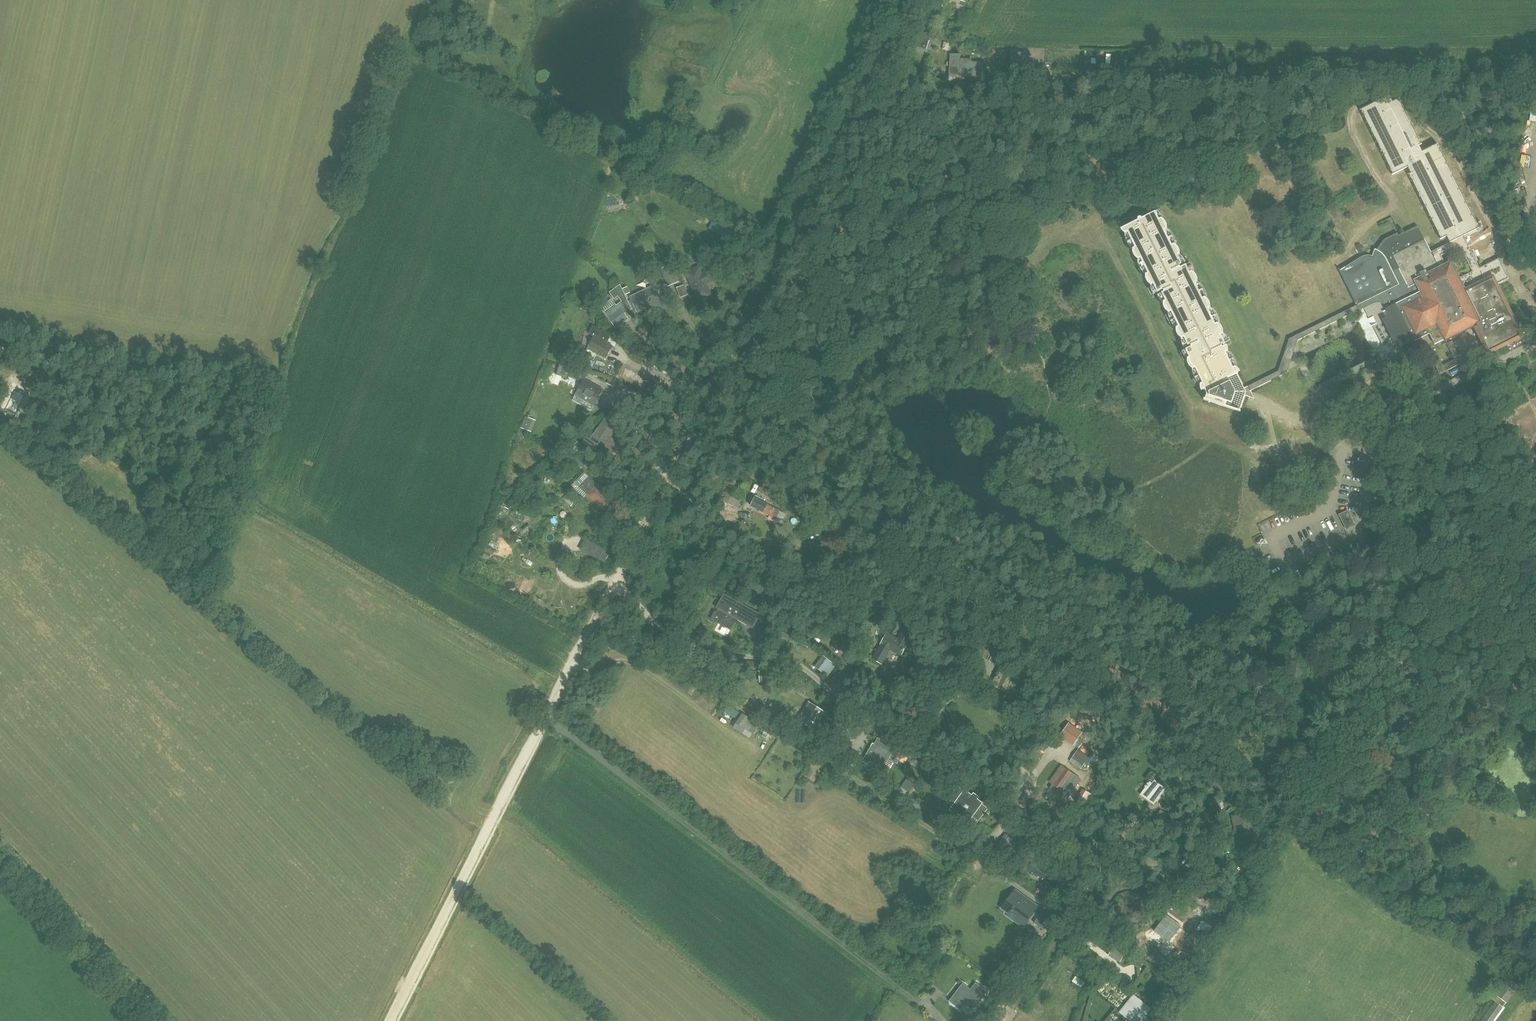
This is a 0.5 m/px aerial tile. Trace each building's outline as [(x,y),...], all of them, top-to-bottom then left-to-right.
[(928,39),(930,40),(935,42),(937,37),(931,35),(922,32),(919,40),(914,39),(914,38),(912,44),(919,47),(920,45),(925,47),(928,39)] [(960,58),(960,57),(960,53),(950,53),(949,75),(952,75),(958,74),(960,74),(960,59),(960,58)] [(960,76),(985,76),(985,60),(973,60),(973,57),(960,57),(960,58),(960,59),(960,74),(960,76)] [(1083,67),(1083,75),(1099,75),(1099,67),(1083,67)] [(1374,249),(1372,256),(1370,256),(1366,256),(1364,257),(1339,269),(1357,305),(1359,309),(1359,310),(1364,307),(1368,315),(1369,316),(1370,318),(1372,319),(1373,319),(1375,320),(1377,320),(1379,319),(1384,317),(1396,342),(1393,344),(1390,346),(1389,349),(1388,353),(1389,355),(1389,357),(1392,364),(1403,358),(1407,352),(1410,353),(1419,349),(1414,340),(1429,333),(1434,342),(1435,344),(1445,339),(1445,340),(1446,340),(1477,324),(1477,325),(1475,325),(1489,352),(1521,335),(1505,303),(1496,285),(1509,278),(1503,267),(1499,258),(1480,268),(1472,252),(1464,235),(1480,227),(1438,143),(1422,151),(1419,145),(1422,144),(1399,98),(1393,101),(1390,95),(1360,109),(1393,174),(1408,166),(1409,169),(1411,172),(1409,174),(1441,239),(1447,236),(1450,242),(1432,252),(1425,239),(1418,225),(1399,235),(1401,237),(1387,244),(1380,252),(1379,251),(1377,250),(1374,249)] [(1218,324),(1216,325),(1208,309),(1210,308),(1205,298),(1203,299),(1195,284),(1198,282),(1192,272),(1190,273),(1186,265),(1181,268),(1180,265),(1182,264),(1178,256),(1180,255),(1175,245),(1172,246),(1165,231),(1167,229),(1162,219),(1160,220),(1156,212),(1123,228),(1126,234),(1128,233),(1136,248),(1134,249),(1139,259),(1141,258),(1149,273),(1147,274),(1152,285),(1154,284),(1158,292),(1163,289),(1164,292),(1162,293),(1166,301),(1164,302),(1169,312),(1171,311),(1179,327),(1177,328),(1182,338),(1184,337),(1188,345),(1190,344),(1192,347),(1187,350),(1190,357),(1188,358),(1194,369),(1196,368),(1203,383),(1201,384),(1204,390),(1205,389),(1207,394),(1205,400),(1239,411),(1245,395),(1249,396),(1251,391),(1250,390),(1246,392),(1244,388),(1237,372),(1238,372),(1235,367),(1233,368),(1226,353),(1228,352),(1225,346),(1223,347),(1221,345),(1225,343),(1221,335),(1223,334),(1218,324)] [(733,235),(730,241),(739,246),(742,239),(745,233),(736,228),(733,235)] [(687,279),(695,298),(703,295),(699,285),(709,281),(705,271),(703,272),(700,265),(684,272),(687,279)] [(756,278),(755,267),(742,266),(741,273),(748,274),(748,277),(756,278)] [(675,271),(664,275),(669,286),(679,281),(675,271)] [(665,298),(662,300),(655,286),(632,297),(638,311),(647,307),(651,314),(669,306),(665,298)] [(605,313),(616,327),(629,318),(624,311),(628,308),(630,306),(626,300),(628,299),(626,295),(624,292),(618,296),(622,302),(619,304),(618,303),(616,305),(605,313)] [(588,348),(606,358),(613,345),(607,342),(610,335),(594,326),(590,333),(595,335),(588,348)] [(653,332),(649,340),(662,348),(668,338),(657,331),(656,334),(653,332)] [(1459,354),(1452,340),(1447,343),(1454,357),(1459,354)] [(1443,365),(1440,359),(1433,362),(1439,374),(1458,365),(1455,359),(1443,365)] [(559,364),(556,374),(567,379),(568,375),(583,383),(579,390),(576,395),(594,404),(597,400),(603,389),(585,380),(589,372),(571,367),(559,364)] [(636,371),(626,366),(621,377),(632,382),(636,371)] [(16,414),(25,395),(14,390),(6,409),(16,414)] [(590,441),(592,443),(594,445),(592,447),(607,458),(616,446),(608,440),(611,436),(620,422),(608,414),(590,441)] [(527,415),(527,427),(539,427),(539,415),(527,415)] [(1336,447),(1325,445),(1323,455),(1321,465),(1332,467),(1334,457),(1336,447)] [(576,456),(573,463),(584,468),(587,461),(576,456)] [(598,483),(587,495),(601,509),(612,498),(598,483)] [(757,490),(768,497),(771,490),(761,485),(757,490)] [(727,492),(723,502),(728,505),(729,504),(739,508),(743,499),(733,494),(727,492)] [(764,513),(765,512),(770,515),(769,516),(775,519),(780,510),(774,507),(768,504),(769,504),(763,501),(764,499),(756,495),(755,497),(751,506),(764,513)] [(1356,525),(1348,510),(1339,515),(1347,530),(1356,525)] [(720,608),(718,613),(716,612),(712,618),(731,629),(737,618),(740,620),(742,617),(744,618),(749,609),(725,596),(718,607),(720,608)] [(873,622),(881,627),(890,613),(882,608),(873,622)] [(762,617),(757,614),(756,613),(749,625),(756,629),(762,617)] [(790,623),(788,627),(811,640),(813,637),(790,623)] [(849,625),(848,633),(855,634),(856,626),(849,625)] [(907,625),(898,640),(887,633),(881,643),(882,644),(880,647),(873,659),(881,663),(890,649),(901,655),(907,645),(906,645),(915,630),(907,625)] [(781,630),(776,639),(789,646),(794,637),(781,630)] [(851,637),(843,636),(841,649),(849,650),(851,637)] [(993,650),(994,651),(1001,654),(1005,645),(991,638),(986,647),(981,657),(988,660),(993,650)] [(822,655),(814,666),(828,677),(837,665),(822,655)] [(779,683),(779,667),(760,667),(760,683),(779,683)] [(1007,673),(1000,669),(992,685),(988,693),(990,694),(1001,699),(1000,702),(1004,703),(1017,676),(1016,675),(1007,671),(1007,673)] [(783,716),(762,701),(756,709),(778,723),(783,716)] [(728,709),(739,715),(743,709),(732,702),(728,709)] [(809,703),(799,719),(814,729),(825,713),(809,703)] [(741,722),(755,728),(758,720),(744,714),(741,722)] [(1083,732),(1069,722),(1059,736),(1073,745),(1083,732)] [(882,770),(888,759),(892,752),(895,747),(878,738),(874,744),(878,747),(869,763),(881,771),(882,770)] [(1043,743),(1048,748),(1053,744),(1048,739),(1043,743)] [(838,743),(831,752),(836,756),(843,746),(838,743)] [(851,748),(847,755),(856,760),(860,753),(851,748)] [(839,753),(838,757),(848,762),(850,759),(839,753)] [(899,753),(896,758),(905,764),(908,758),(899,753)] [(1053,784),(1049,788),(1062,797),(1069,788),(1073,791),(1081,780),(1080,779),(1073,774),(1062,765),(1061,767),(1050,782),(1053,784)] [(1151,770),(1145,779),(1149,782),(1150,781),(1152,783),(1155,779),(1155,780),(1159,775),(1151,770)] [(1155,780),(1155,779),(1152,783),(1150,781),(1149,782),(1148,783),(1145,787),(1146,787),(1140,795),(1154,805),(1157,801),(1158,802),(1161,797),(1160,797),(1166,788),(1155,780)] [(968,822),(972,816),(976,811),(982,816),(988,808),(982,803),(977,799),(977,798),(973,795),(973,796),(965,790),(964,791),(958,786),(949,797),(946,801),(954,807),(953,807),(950,811),(958,817),(957,818),(966,824),(968,822)] [(1211,812),(1224,809),(1221,795),(1208,798),(1211,812)] [(912,799),(910,807),(922,810),(924,801),(912,799)] [(1163,803),(1162,806),(1163,809),(1166,810),(1169,809),(1170,806),(1169,803),(1166,802),(1163,803)] [(1255,834),(1250,812),(1231,816),(1236,838),(1255,834)] [(1197,826),(1188,830),(1192,841),(1202,836),(1197,826)] [(1283,826),(1275,829),(1277,835),(1285,832),(1283,826)] [(1001,839),(991,851),(1001,858),(1011,846),(1009,844),(1011,841),(1005,837),(1003,839),(1002,838),(1001,839)] [(1137,845),(1126,842),(1124,850),(1135,852),(1137,845)] [(1201,847),(1196,857),(1205,861),(1210,852),(1201,847)] [(1121,849),(1119,856),(1129,858),(1130,852),(1121,849)] [(1021,872),(1025,874),(1028,869),(1044,879),(1039,887),(1046,892),(1044,896),(1050,900),(1053,902),(1059,891),(1051,886),(1052,883),(1051,883),(1044,878),(1050,870),(1027,856),(1024,860),(1027,862),(1023,868),(1021,872)] [(1002,908),(1009,913),(1010,913),(1011,913),(1011,912),(1018,917),(1017,919),(1018,922),(1024,927),(1038,907),(1015,890),(1002,908)] [(1058,911),(1047,903),(1041,910),(1042,911),(1034,923),(1044,930),(1058,911)] [(1154,931),(1169,941),(1181,926),(1166,915),(1154,931)] [(1198,927),(1208,933),(1212,926),(1202,920),(1198,927)] [(1115,948),(1112,952),(1122,959),(1125,955),(1115,948)] [(1188,949),(1182,960),(1190,964),(1196,954),(1188,949)] [(1081,966),(1079,971),(1087,975),(1089,970),(1081,966)] [(1001,972),(996,979),(1003,984),(1007,980),(1005,978),(1007,976),(1001,972)] [(1506,1002),(1507,1003),(1519,987),(1508,979),(1496,995),(1500,998),(1496,1003),(1495,1002),(1481,1020),(1493,1020),(1503,1007),(1506,1002)] [(993,980),(989,985),(995,990),(999,993),(1003,988),(999,985),(993,980)] [(971,1002),(976,1006),(987,991),(976,982),(971,989),(963,983),(954,995),(949,1001),(960,1010),(965,1004),(968,1006),(971,1002)] [(1124,1015),(1132,1020),(1140,1020),(1150,1009),(1137,998),(1124,1015)] [(1004,1017),(996,1011),(989,1020),(1001,1020),(1004,1017)]
